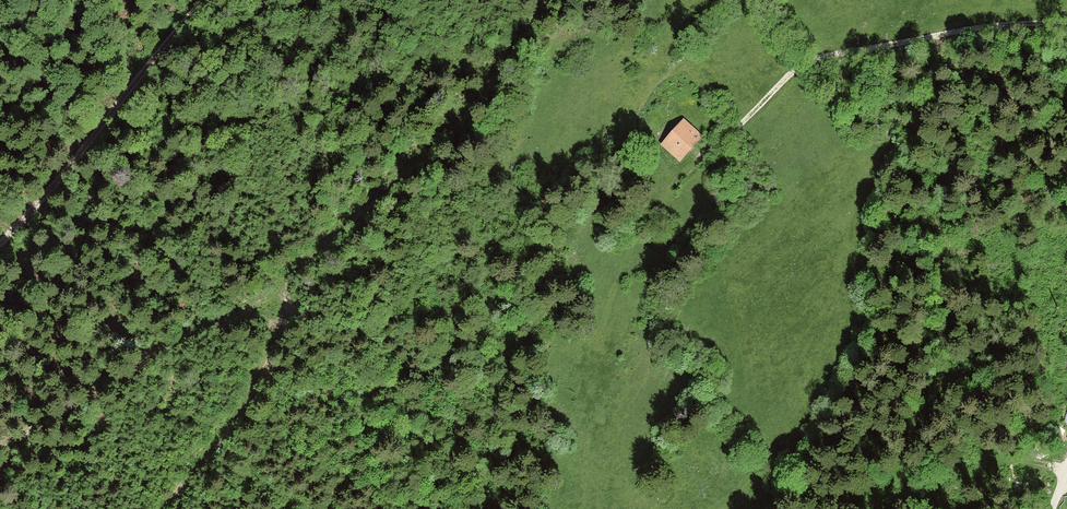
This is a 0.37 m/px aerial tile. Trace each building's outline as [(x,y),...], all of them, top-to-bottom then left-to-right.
[(684,122),(662,148),(683,165),(700,146),(695,142),(700,136),(684,122)]
